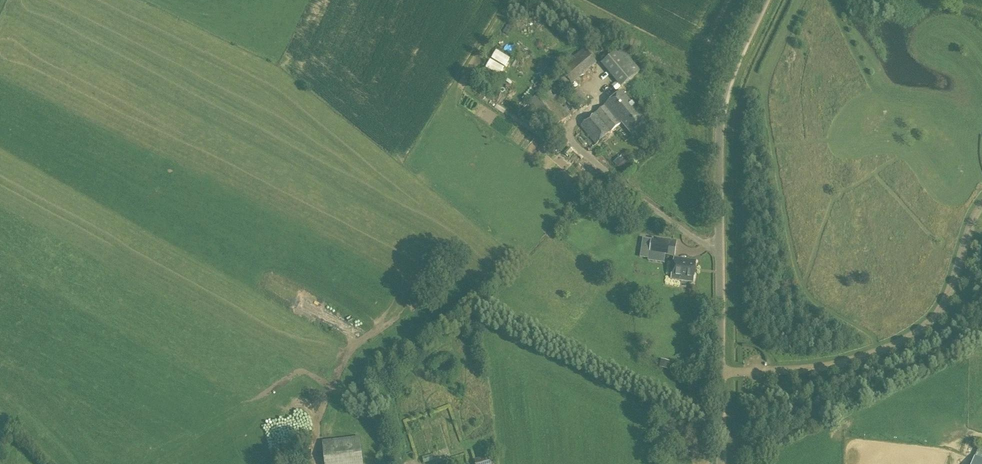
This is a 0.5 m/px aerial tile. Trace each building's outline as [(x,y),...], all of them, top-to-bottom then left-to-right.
[(621,88),(640,71),(621,48),(601,65),(621,88)] [(572,86),(597,64),(584,49),(559,70),(563,75),(557,80),(565,89),(570,84),(572,86)] [(551,132),(578,110),(554,81),(528,103),(551,132)] [(642,99),(649,93),(638,81),(631,86),(642,99)] [(579,108),(589,100),(579,89),(569,97),(579,108)] [(631,135),(646,122),(636,111),(638,110),(622,92),(581,128),(597,146),(621,124),(631,135)] [(567,158),(573,151),(569,148),(563,154),(567,158)] [(632,168),(626,161),(617,168),(624,176),(632,168)] [(668,241),(653,238),(652,240),(643,239),(641,248),(640,248),(638,260),(649,261),(650,253),(666,255),(668,241)] [(694,283),(697,262),(675,259),(672,280),(694,283)] [(668,369),(670,361),(661,359),(659,367),(668,369)] [(360,437),(323,443),(326,463),(364,463),(360,437)] [(963,450),(970,453),(973,448),(966,444),(963,450)] [(310,454),(299,454),(300,463),(315,463),(315,461),(310,461),(310,454)]
